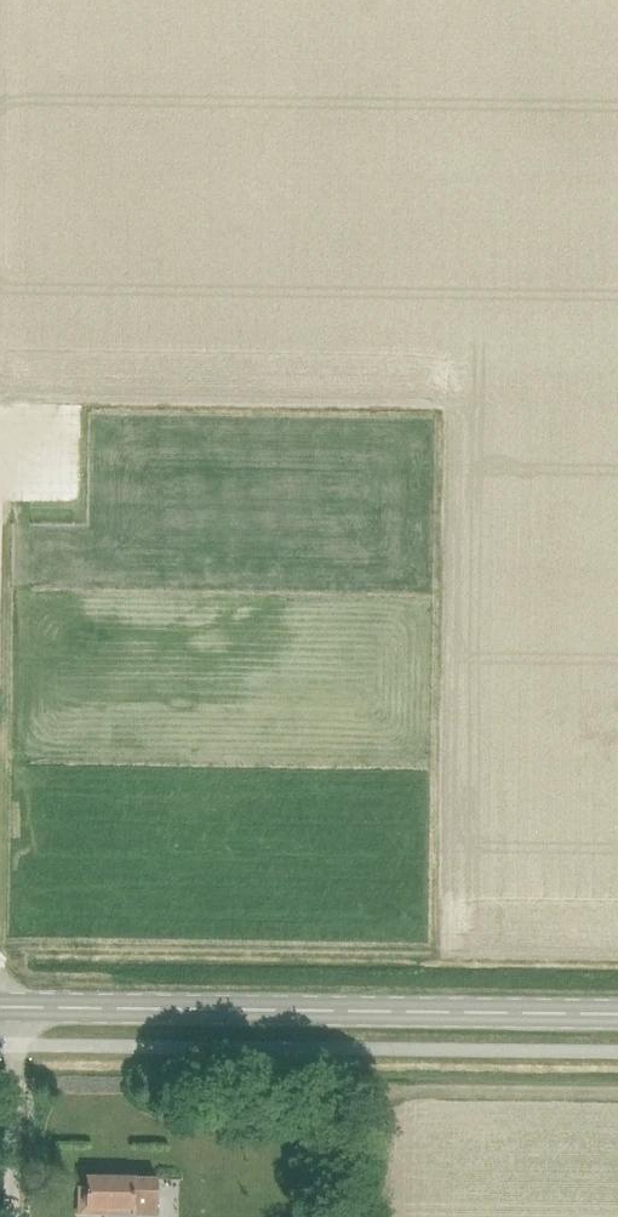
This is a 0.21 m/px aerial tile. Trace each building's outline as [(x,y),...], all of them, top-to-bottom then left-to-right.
[(157,1179),(134,1179),(134,1178),(86,1177),(86,1188),(79,1188),(78,1215),(157,1216),(157,1179)]
